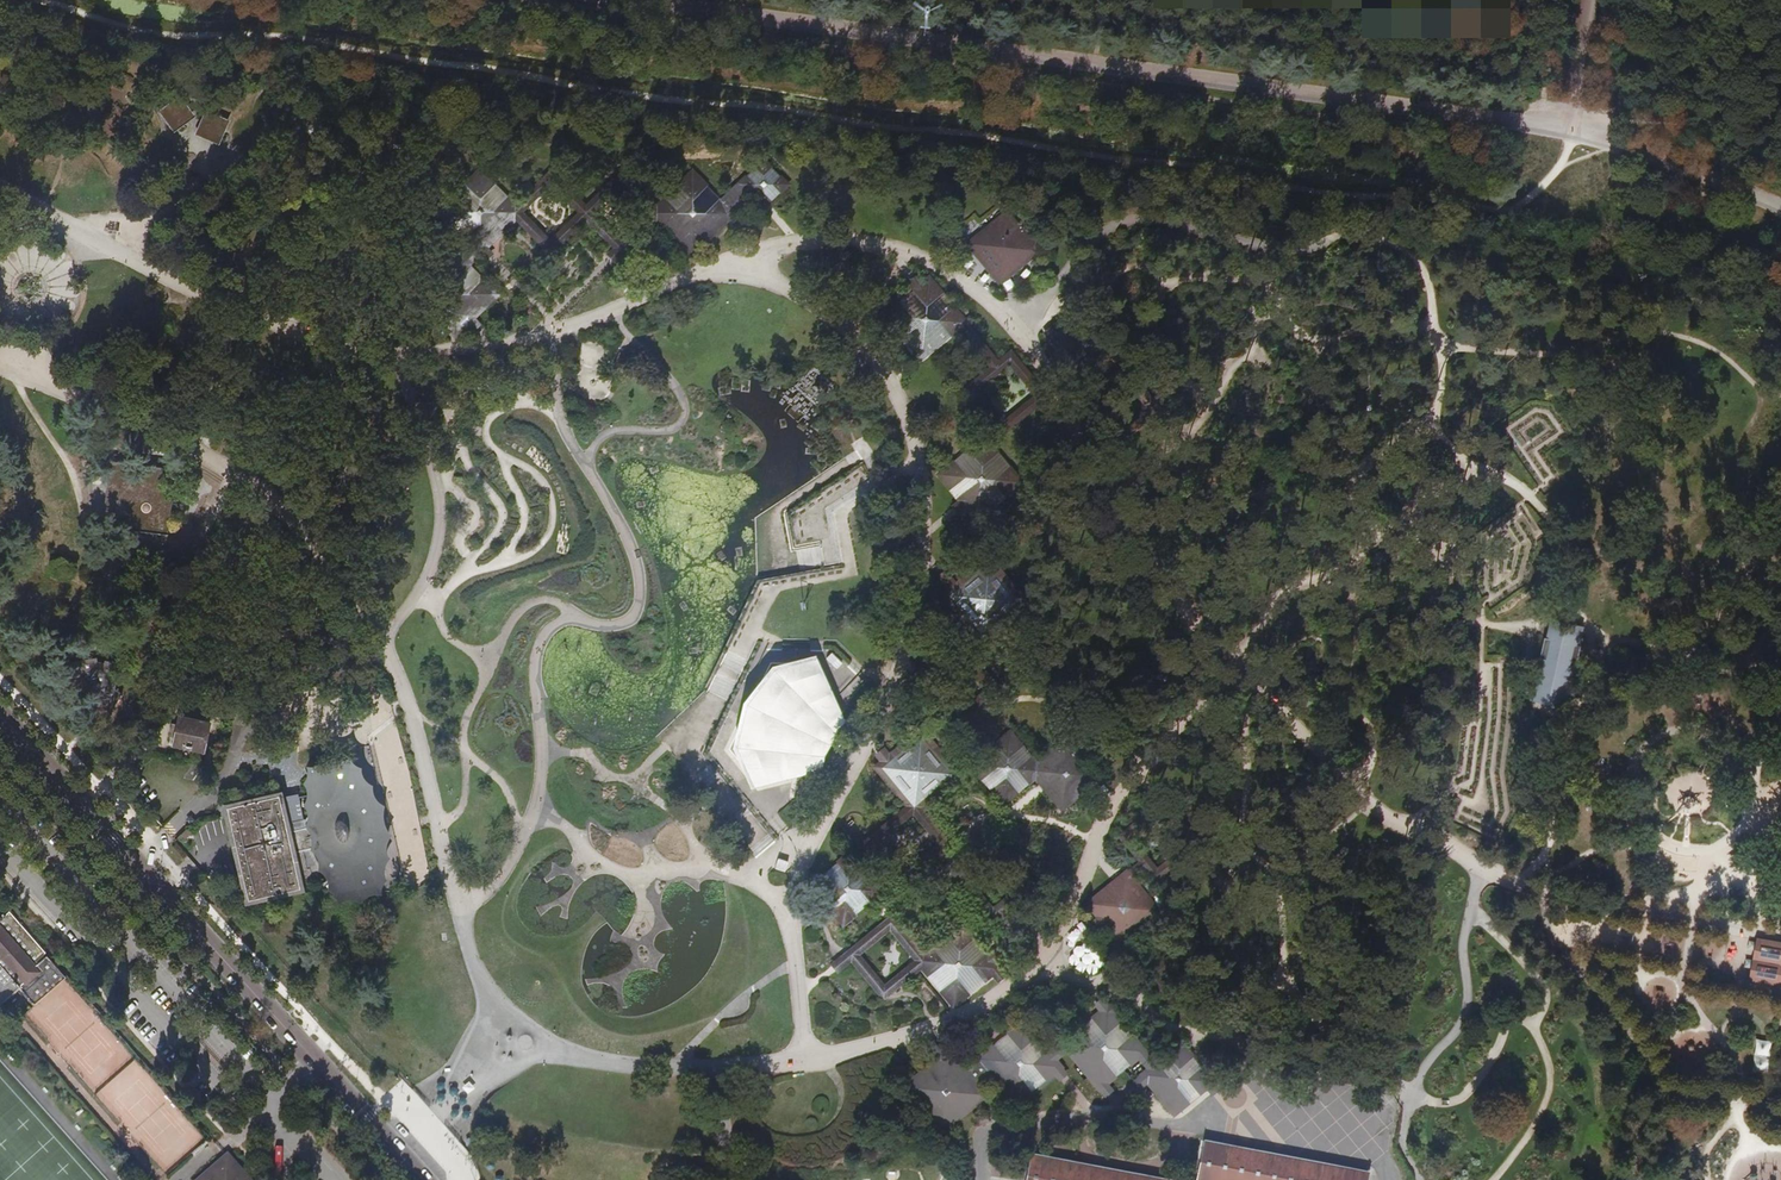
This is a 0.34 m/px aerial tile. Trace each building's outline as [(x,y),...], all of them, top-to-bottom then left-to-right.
[(12,98),(18,81),(4,77),(0,91),(0,94),(12,98)] [(159,113),(175,134),(196,119),(181,97),(159,113)] [(304,145),(307,149),(330,138),(323,117),(316,119),(314,113),(308,110),(308,108),(283,97),(273,117),(281,121),(282,127),(279,128),(283,145),(286,145),(289,146),(298,147),(298,145),(304,145)] [(195,136),(220,147),(230,122),(206,112),(195,136)] [(514,207),(478,173),(437,214),(473,249),(462,261),(456,255),(414,297),(444,326),(438,332),(444,338),(450,332),(456,338),(468,326),(474,332),(480,326),(474,320),(481,313),(497,296),(483,282),(468,267),(479,255),(485,261),(488,257),(491,255),(485,249),(514,220),(530,235),(550,254),(585,219),(614,248),(606,257),(609,260),(612,263),(656,218),(691,253),(726,217),(738,229),(744,223),(732,211),(749,193),(761,205),(765,201),(785,181),(761,157),(738,181),(744,187),(726,205),(690,170),(655,206),(620,171),(585,207),(549,172),(514,207)] [(979,269),(996,288),(1036,252),(1000,211),(960,247),(979,269)] [(970,221),(955,233),(961,241),(977,229),(970,221)] [(939,474),(960,500),(954,505),(959,512),(966,507),(976,520),(1022,483),(990,444),(1048,396),(1011,351),(995,363),(921,273),(915,278),(909,272),(903,278),(908,284),(876,310),(913,356),(952,324),(989,369),(965,388),(997,427),(939,474)] [(108,522),(163,529),(170,474),(115,467),(108,522)] [(840,859),(845,866),(864,850),(896,889),(902,884),(908,890),(914,885),(909,878),(935,857),(987,922),(996,915),(1001,921),(1006,918),(1000,911),(1033,885),(996,839),(957,871),(941,852),(948,847),(916,808),(955,776),(923,737),(945,720),(952,728),(997,691),(965,652),(1023,605),(986,559),(954,586),(943,573),(937,578),(947,591),(941,596),(972,635),(921,677),(916,671),(909,676),(941,716),(919,733),(918,731),(885,757),(880,751),(874,756),(879,763),(872,768),(904,807),(840,859)] [(1528,697),(1572,707),(1591,628),(1547,617),(1528,697)] [(1164,644),(1173,650),(1179,640),(1171,634),(1164,644)] [(735,749),(752,789),(824,770),(825,756),(827,754),(837,732),(847,722),(818,655),(774,665),(745,702),(735,749)] [(89,699),(110,712),(122,694),(116,688),(117,682),(119,682),(123,664),(105,660),(104,662),(97,660),(97,657),(70,662),(75,686),(82,687),(84,692),(89,695),(89,699)] [(1013,729),(1034,754),(1070,725),(1049,700),(1013,729)] [(173,744),(202,750),(208,724),(179,718),(173,744)] [(1036,777),(1063,811),(1104,777),(1074,740),(1038,769),(1011,736),(973,766),(1004,804),(1036,777)] [(241,871),(250,907),(272,902),(270,896),(301,889),(300,884),(316,881),(314,873),(323,871),(310,850),(316,849),(339,893),(376,886),(378,835),(374,815),(388,807),(360,747),(337,752),(341,769),(313,776),(312,827),(307,828),(306,820),(304,820),(303,817),(292,820),(292,823),(286,824),(279,796),(227,808),(229,817),(241,871)] [(1130,873),(1136,880),(1148,870),(1159,882),(1205,846),(1168,800),(1161,805),(1192,845),(1160,870),(1141,846),(1139,848),(1132,840),(1131,838),(1146,826),(1142,821),(1140,818),(1117,836),(1119,839),(1140,865),(1130,873)] [(845,866),(840,859),(801,891),(811,904),(805,909),(810,916),(817,911),(833,930),(872,898),(845,866)] [(1122,943),(1129,938),(1162,912),(1136,880),(1130,873),(1091,904),(1101,917),(1095,922),(1100,929),(1107,924),(1122,943)] [(23,981),(25,984),(40,972),(34,965),(48,953),(10,910),(0,919),(0,1002),(23,981)] [(922,955),(927,962),(960,1000),(998,968),(1003,974),(1010,969),(999,956),(1006,951),(1000,944),(994,950),(961,911),(955,917),(960,923),(922,955)] [(850,962),(856,967),(882,997),(927,962),(922,955),(890,917),(832,966),(837,972),(850,962)] [(1780,987),(1780,944),(1758,940),(1750,981),(1780,987)] [(1153,983),(1148,976),(1129,991),(1109,1007),(1104,1000),(1097,1006),(1102,1012),(1108,1019),(1135,997),(1153,983)] [(1132,1064),(1139,1058),(1108,1019),(1102,1012),(1063,1043),(1069,1050),(1105,1096),(1112,1090),(1107,1084),(1132,1064)] [(989,1071),(995,1078),(1015,1104),(1054,1072),(1060,1079),(1067,1074),(1056,1060),(1050,1054),(1024,1021),(979,1058),(989,1071)] [(982,1088),(976,1081),(950,1049),(944,1054),(933,1041),(927,1046),(937,1059),(918,1074),(905,1085),(941,1131),(987,1094),(982,1088)] [(1069,1050),(1063,1043),(1050,1054),(1056,1060),(1069,1050)] [(1149,1071),(1142,1076),(1129,1087),(1135,1093),(1141,1088),(1167,1121),(1200,1095),(1198,1092),(1204,1086),(1175,1050),(1149,1071)] [(1142,1076),(1149,1071),(1139,1058),(1132,1064),(1142,1076)] [(995,1078),(989,1071),(976,1081),(982,1088),(995,1078)] [(1368,1173),(1202,1142),(1195,1179),(1367,1179),(1368,1173)] [(227,1156),(200,1179),(248,1179),(227,1156)] [(1030,1156),(1026,1179),(1160,1179),(1030,1156)]
